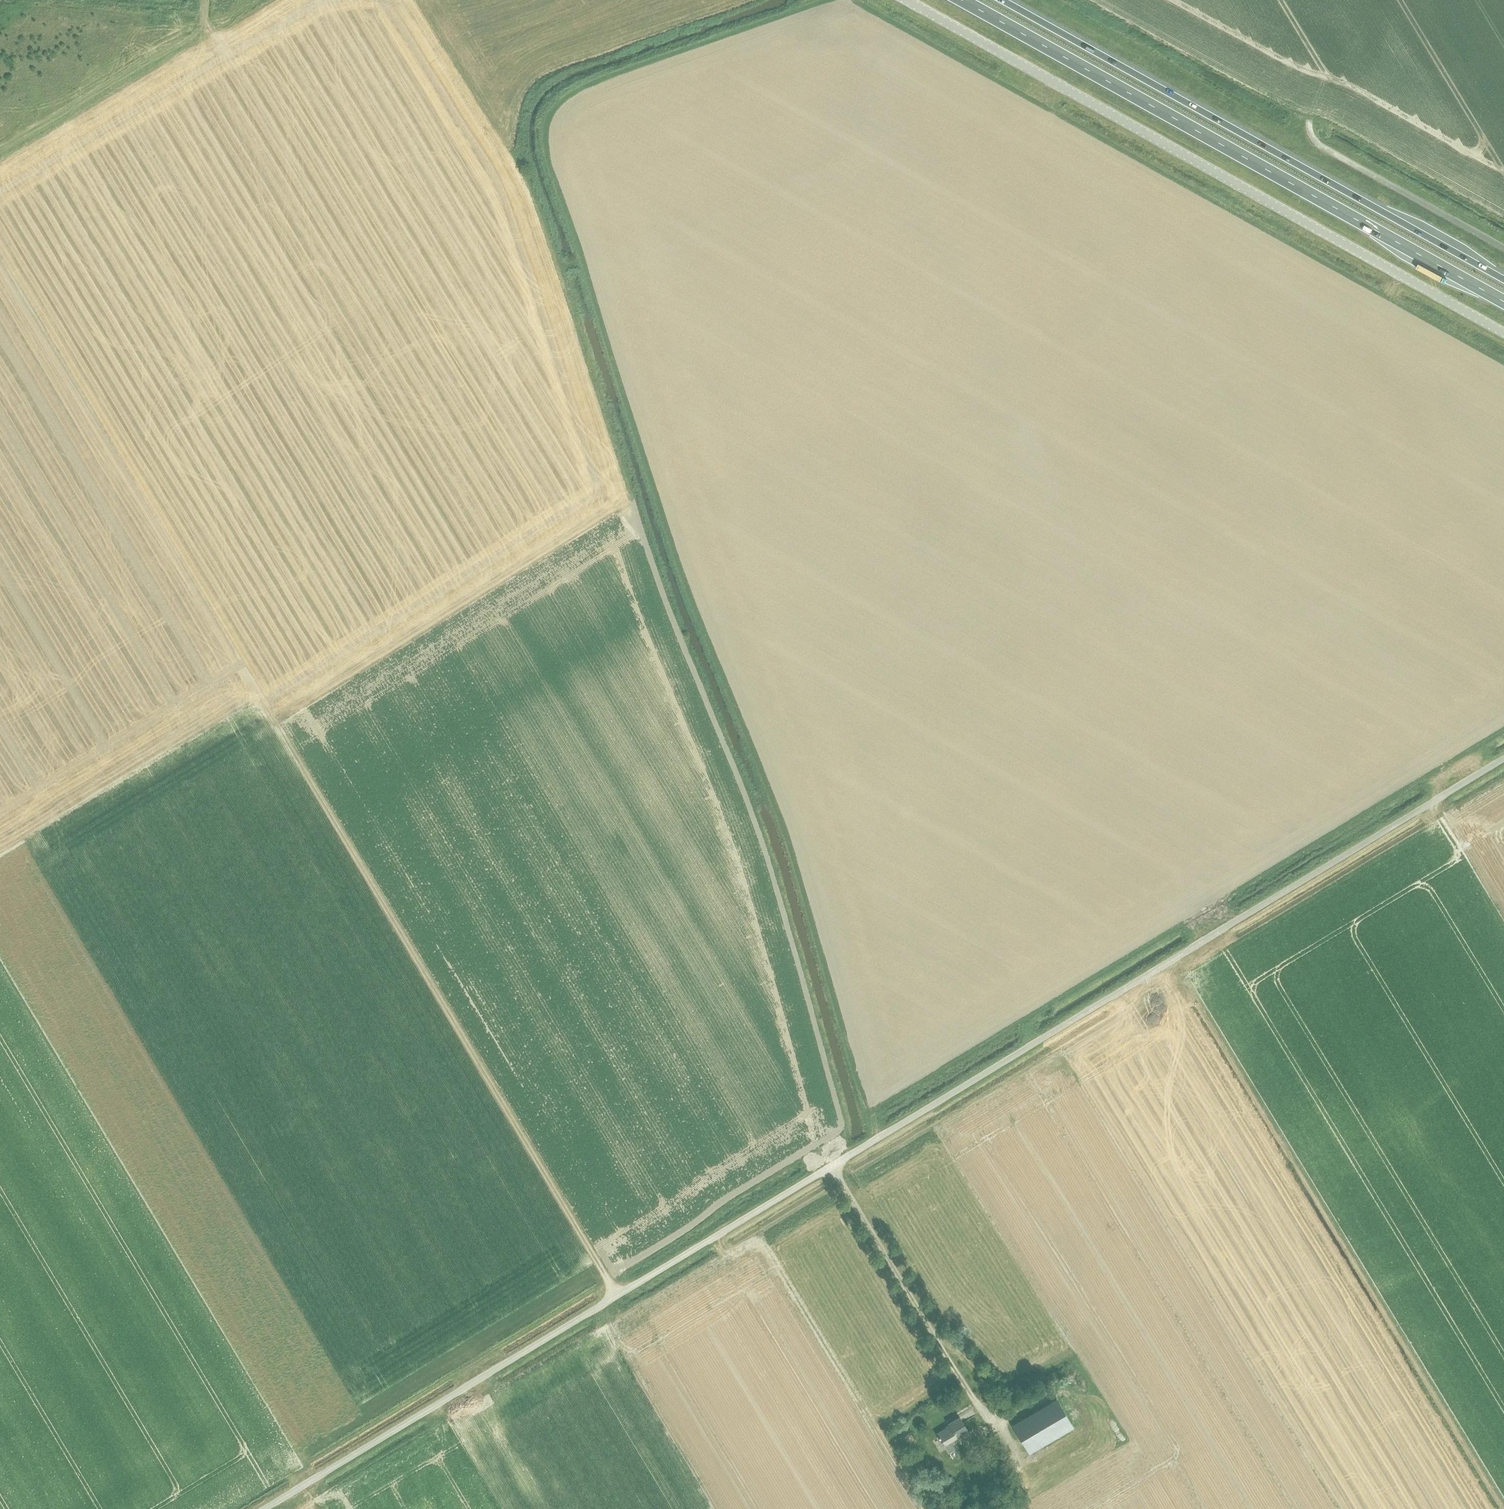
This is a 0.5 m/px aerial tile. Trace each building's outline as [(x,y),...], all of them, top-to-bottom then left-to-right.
[(1029,1453),(1073,1427),(1057,1399),(1012,1425),(1029,1453)] [(958,1437),(968,1430),(959,1416),(949,1423),(951,1425),(937,1433),(949,1452),(957,1447),(952,1439),(957,1436),(958,1437)]
